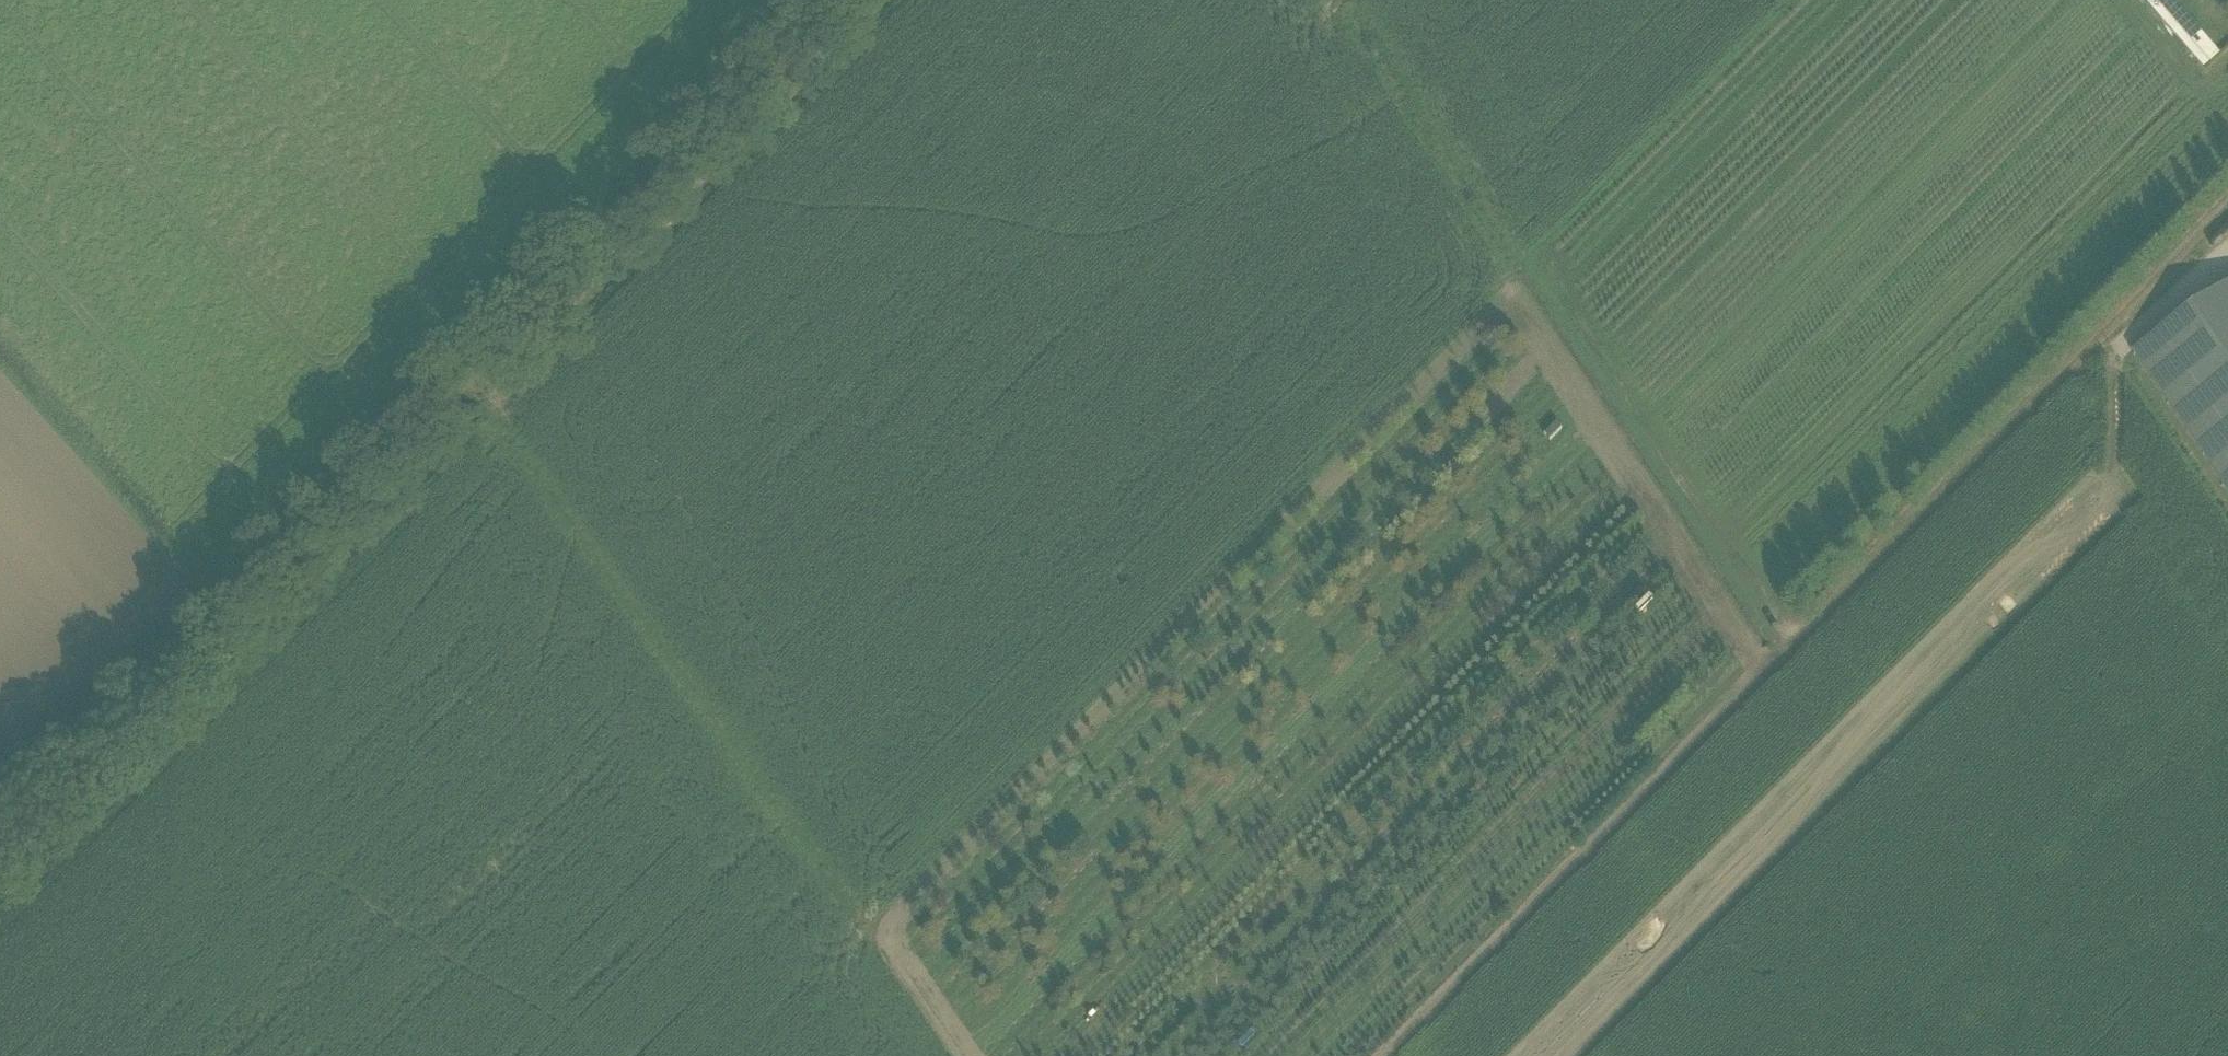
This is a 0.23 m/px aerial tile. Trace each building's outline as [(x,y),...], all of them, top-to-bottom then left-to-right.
[(2144,2),(2202,69),(2220,54),(2173,0),(2147,0),(2144,2)] [(2133,352),(2227,492),(2227,287),(2133,352)]
